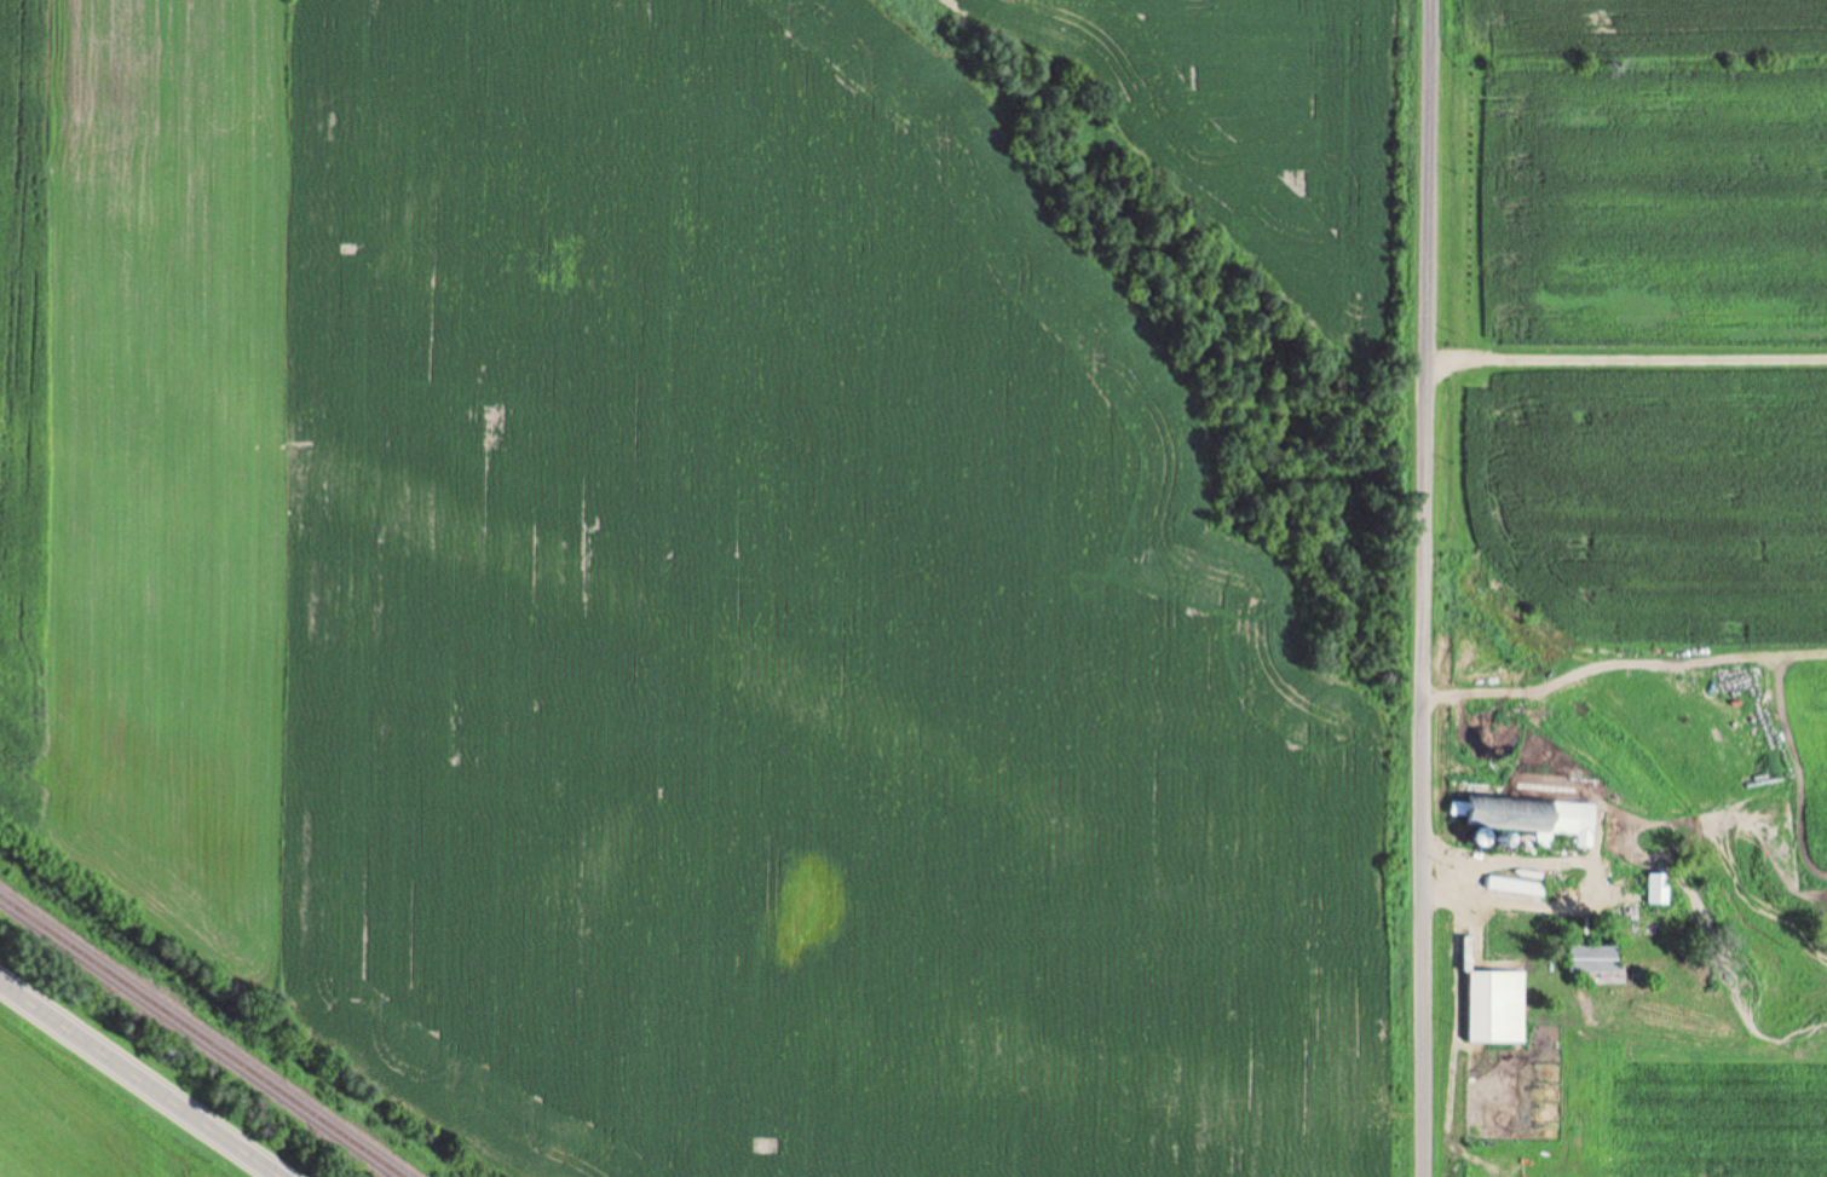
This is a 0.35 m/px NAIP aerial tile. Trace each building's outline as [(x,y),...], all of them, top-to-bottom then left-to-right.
[(1596,804),(1470,797),(1470,804),(1452,803),(1451,816),(1468,817),(1467,845),(1512,847),(1513,832),(1550,834),(1549,850),(1593,852),(1596,804)] [(1648,905),(1669,905),(1669,874),(1648,874),(1648,905)] [(1617,973),(1617,947),(1569,947),(1569,973),(1617,973)] [(1469,1043),(1506,1042),(1506,972),(1468,972),(1469,1043)]
